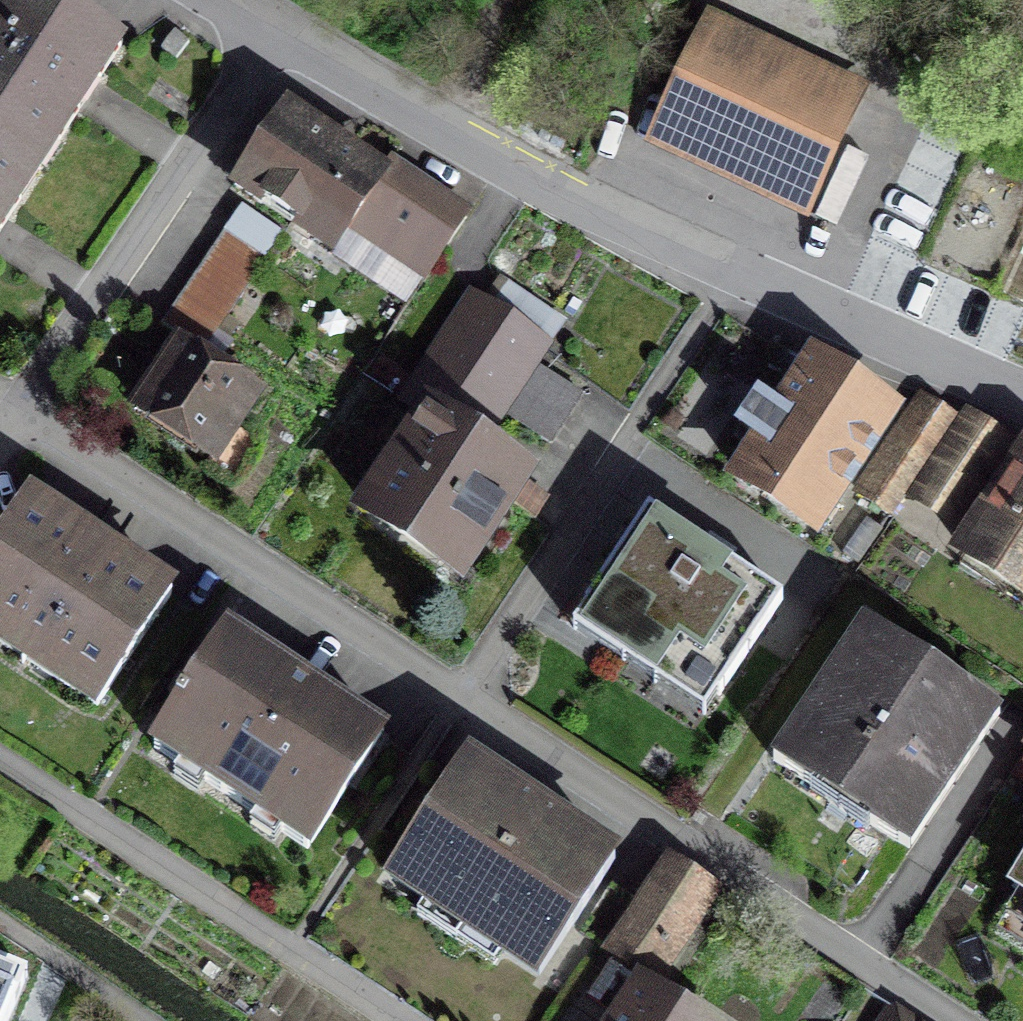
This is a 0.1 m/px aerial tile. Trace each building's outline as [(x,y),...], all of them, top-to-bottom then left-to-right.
[(39,0),(9,0),(0,13),(0,227),(8,216),(86,100),(118,53),(39,0)] [(850,94),(715,29),(663,138),(798,203),(850,94)] [(462,223),(274,106),(217,197),(405,314),(462,223)] [(262,259),(221,235),(181,300),(220,328),(262,259)] [(567,319),(501,278),(354,508),(468,581),(531,482),(464,439),(528,338),(547,350),(567,319)] [(182,343),(199,356),(220,328),(181,300),(161,327),(182,343)] [(199,356),(182,343),(139,410),(208,454),(250,389),(199,356)] [(887,420),(801,364),(729,474),(815,530),(887,420)] [(581,393),(539,370),(511,419),(553,442),(581,393)] [(955,417),(917,394),(899,423),(909,430),(867,499),(895,516),(909,493),(955,417)] [(955,417),(909,493),(977,534),(964,555),(1022,590),(1022,457),(955,417)] [(14,500),(0,520),(0,673),(91,732),(175,605),(14,500)] [(785,616),(642,517),(555,641),(699,741),(785,616)] [(380,744),(212,630),(129,750),(297,865),(380,744)] [(1003,732),(854,634),(755,783),(904,882),(1003,732)] [(617,862),(452,751),(364,881),(529,992),(617,862)] [(1009,883),(1022,892),(1022,860),(1009,883)] [(672,867),(620,949),(654,970),(706,888),(672,867)] [(604,945),(635,900),(613,885),(581,930),(604,945)] [(16,966),(0,959),(0,1003),(16,966)] [(646,992),(627,1020),(689,1020),(646,992)]
